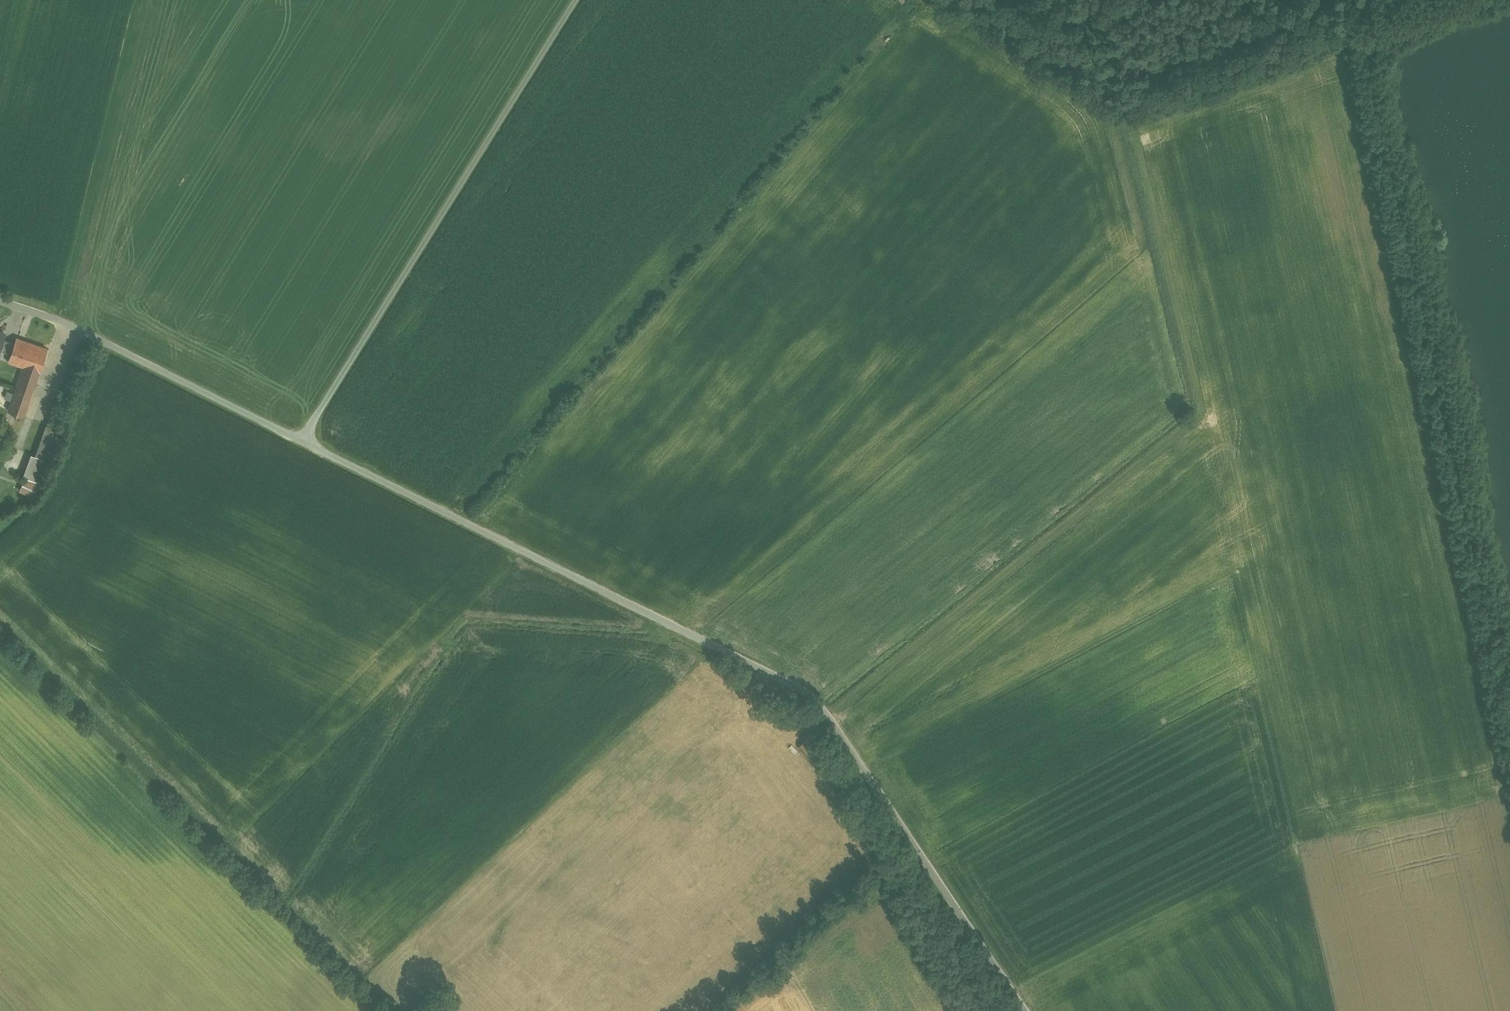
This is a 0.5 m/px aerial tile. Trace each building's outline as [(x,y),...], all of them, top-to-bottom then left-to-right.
[(48,348),(16,337),(15,342),(11,353),(8,360),(24,366),(8,410),(24,416),(48,348)] [(3,339),(0,348),(0,349),(11,353),(15,342),(3,339)] [(63,420),(48,415),(37,447),(53,452),(63,420)] [(37,496),(42,485),(28,479),(23,490),(37,496)]
